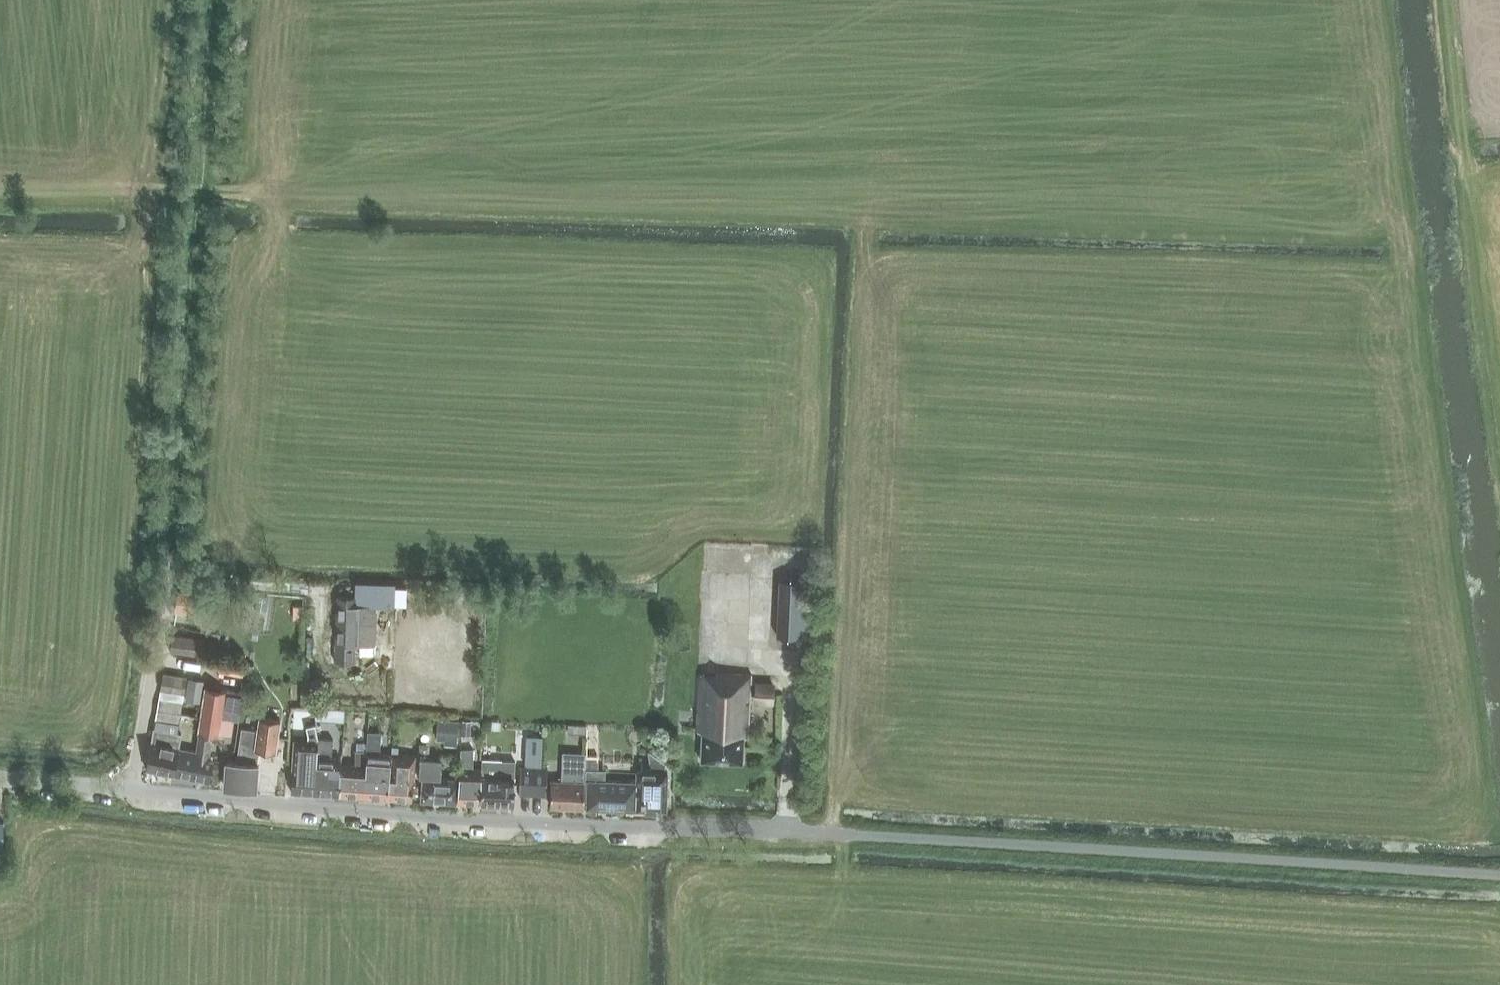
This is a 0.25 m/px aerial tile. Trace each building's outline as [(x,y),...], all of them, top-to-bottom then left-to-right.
[(356,584),(356,597),(356,603),(356,605),(374,605),(394,606),(395,585),(356,584)] [(201,598),(201,594),(178,591),(175,611),(198,614),(199,611),(201,598)] [(336,596),(335,648),(354,649),(355,643),(373,644),(374,605),(356,605),(356,603),(356,597),(336,596)] [(210,599),(201,598),(199,611),(208,613),(210,599)] [(200,656),(203,640),(171,635),(169,651),(200,656)] [(689,637),(679,636),(679,649),(688,649),(689,637)] [(186,677),(162,673),(159,689),(183,693),(186,677)] [(749,726),(751,675),(716,673),(715,675),(699,674),(697,732),(701,732),(700,761),(741,763),(743,735),(747,735),(747,726),(749,726)] [(185,701),(200,703),(203,681),(188,679),(185,701)] [(756,686),(755,703),(772,704),(773,687),(756,686)] [(235,717),(239,694),(225,691),(204,687),(197,731),(198,731),(194,752),(177,748),(172,774),(208,781),(211,758),(206,758),(207,753),(209,753),(211,741),(217,742),(218,734),(221,716),(235,717)] [(178,723),(183,693),(159,689),(154,719),(178,723)] [(257,763),(256,763),(258,749),(274,751),(279,719),(257,716),(256,730),(239,727),(236,762),(225,761),(223,786),(255,789),(257,763)] [(154,719),(153,728),(176,733),(178,723),(154,719)] [(458,720),(437,719),(435,740),(443,740),(443,745),(456,746),(458,720)] [(471,720),(463,719),(462,733),(470,733),(471,720)] [(297,747),(295,762),(292,761),(290,792),(314,794),(317,738),(315,726),(301,725),(299,747),(297,747)] [(145,769),(172,774),(177,748),(180,734),(176,733),(153,728),(150,741),(145,769)] [(366,746),(365,769),(362,797),(386,798),(390,771),(390,756),(380,756),(381,732),(367,731),(366,743),(366,746)] [(314,794),(337,795),(339,759),(328,758),(328,754),(331,751),(332,739),(317,738),(314,794)] [(586,741),(585,755),(598,755),(598,741),(586,741)] [(356,742),(356,750),(355,749),(354,766),(340,765),(338,795),(362,797),(365,769),(366,746),(366,743),(356,742)] [(391,746),(390,756),(390,771),(386,798),(411,800),(413,780),(415,757),(397,756),(397,747),(391,746)] [(480,770),(473,770),(473,748),(460,748),(459,770),(458,780),(456,802),(461,803),(480,804),(480,777),(480,770)] [(562,752),(560,781),(550,780),(549,806),(582,807),(584,753),(562,752)] [(585,755),(585,769),(598,769),(598,755),(585,755)] [(419,757),(419,764),(418,777),(422,777),(420,800),(456,802),(458,780),(439,778),(441,758),(419,757)] [(543,757),(534,757),(534,767),(532,767),(531,795),(545,796),(546,768),(542,768),(543,757)] [(481,761),(480,777),(480,804),(512,805),(513,780),(512,780),(513,762),(481,761)] [(531,795),(532,767),(520,767),(518,795),(531,795)] [(585,769),(584,781),(586,781),(585,807),(606,808),(606,812),(614,812),(614,808),(659,810),(664,810),(666,772),(636,771),(636,782),(604,780),(604,769),(598,769),(585,769)]
